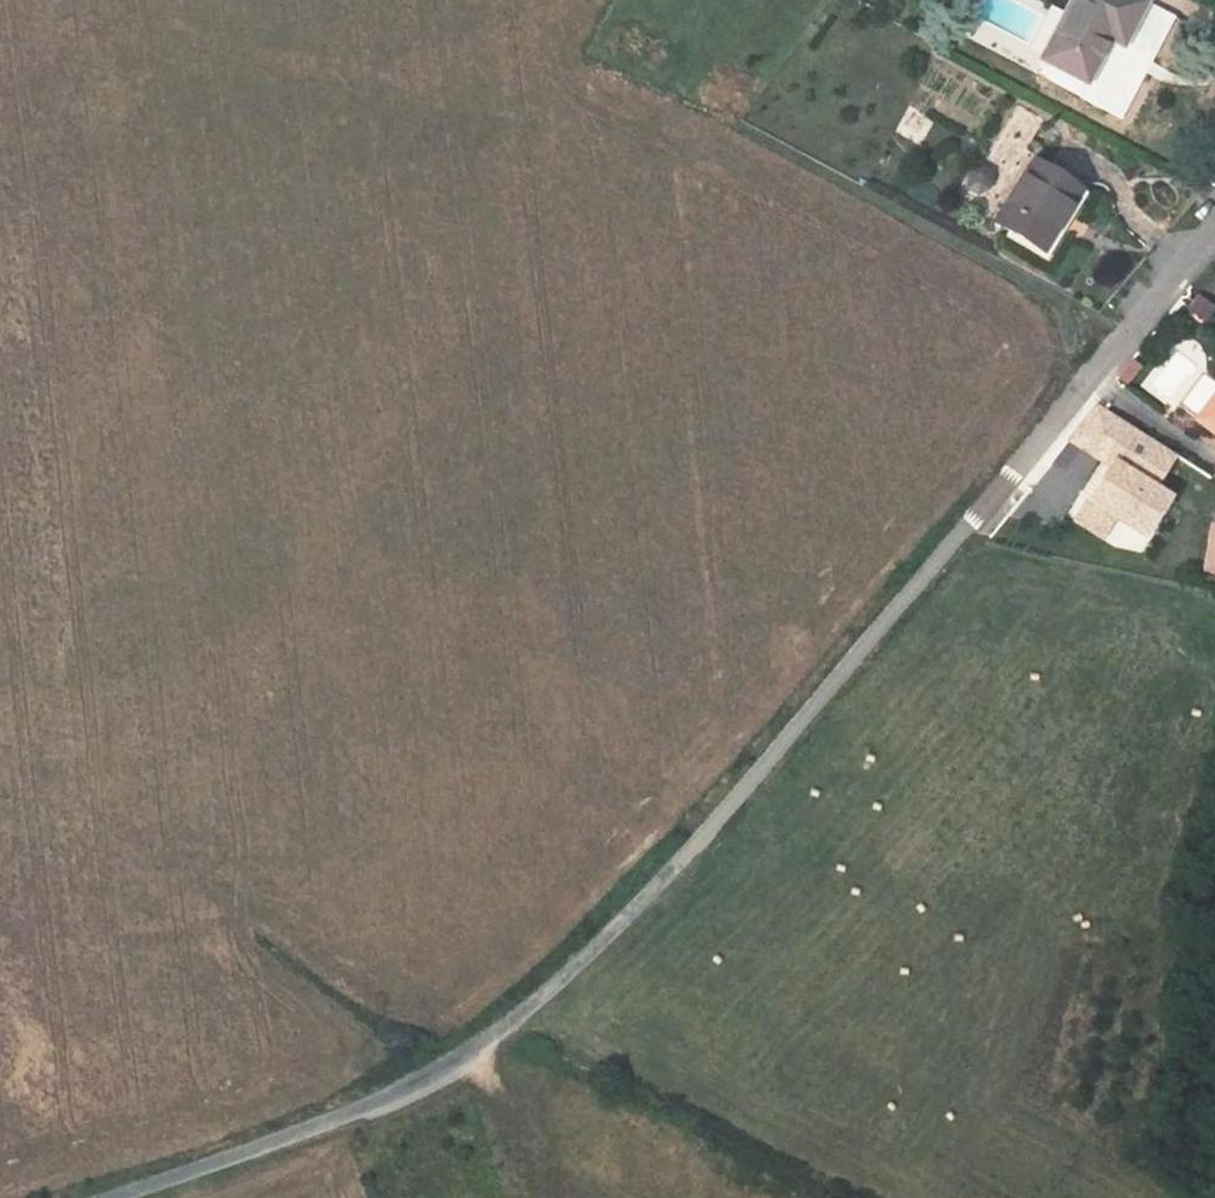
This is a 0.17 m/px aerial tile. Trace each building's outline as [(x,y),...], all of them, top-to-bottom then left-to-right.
[(1035,58),(1080,83),(1106,37),(1118,43),(1138,5),(1127,0),(1070,0),(1035,58)] [(996,153),(1017,164),(1041,117),(1020,106),(996,153)] [(912,115),(904,136),(922,142),(930,122),(912,115)] [(1079,190),(1029,163),(994,224),(1043,252),(1079,190)] [(1195,294),(1183,311),(1203,324),(1214,306),(1195,294)] [(1191,419),(1214,438),(1214,389),(1191,419)] [(1168,458),(1094,405),(1067,439),(1109,467),(1090,496),(1147,534),(1169,500),(1149,486),(1168,458)] [(1209,532),(1199,575),(1214,578),(1214,533),(1209,532)]
